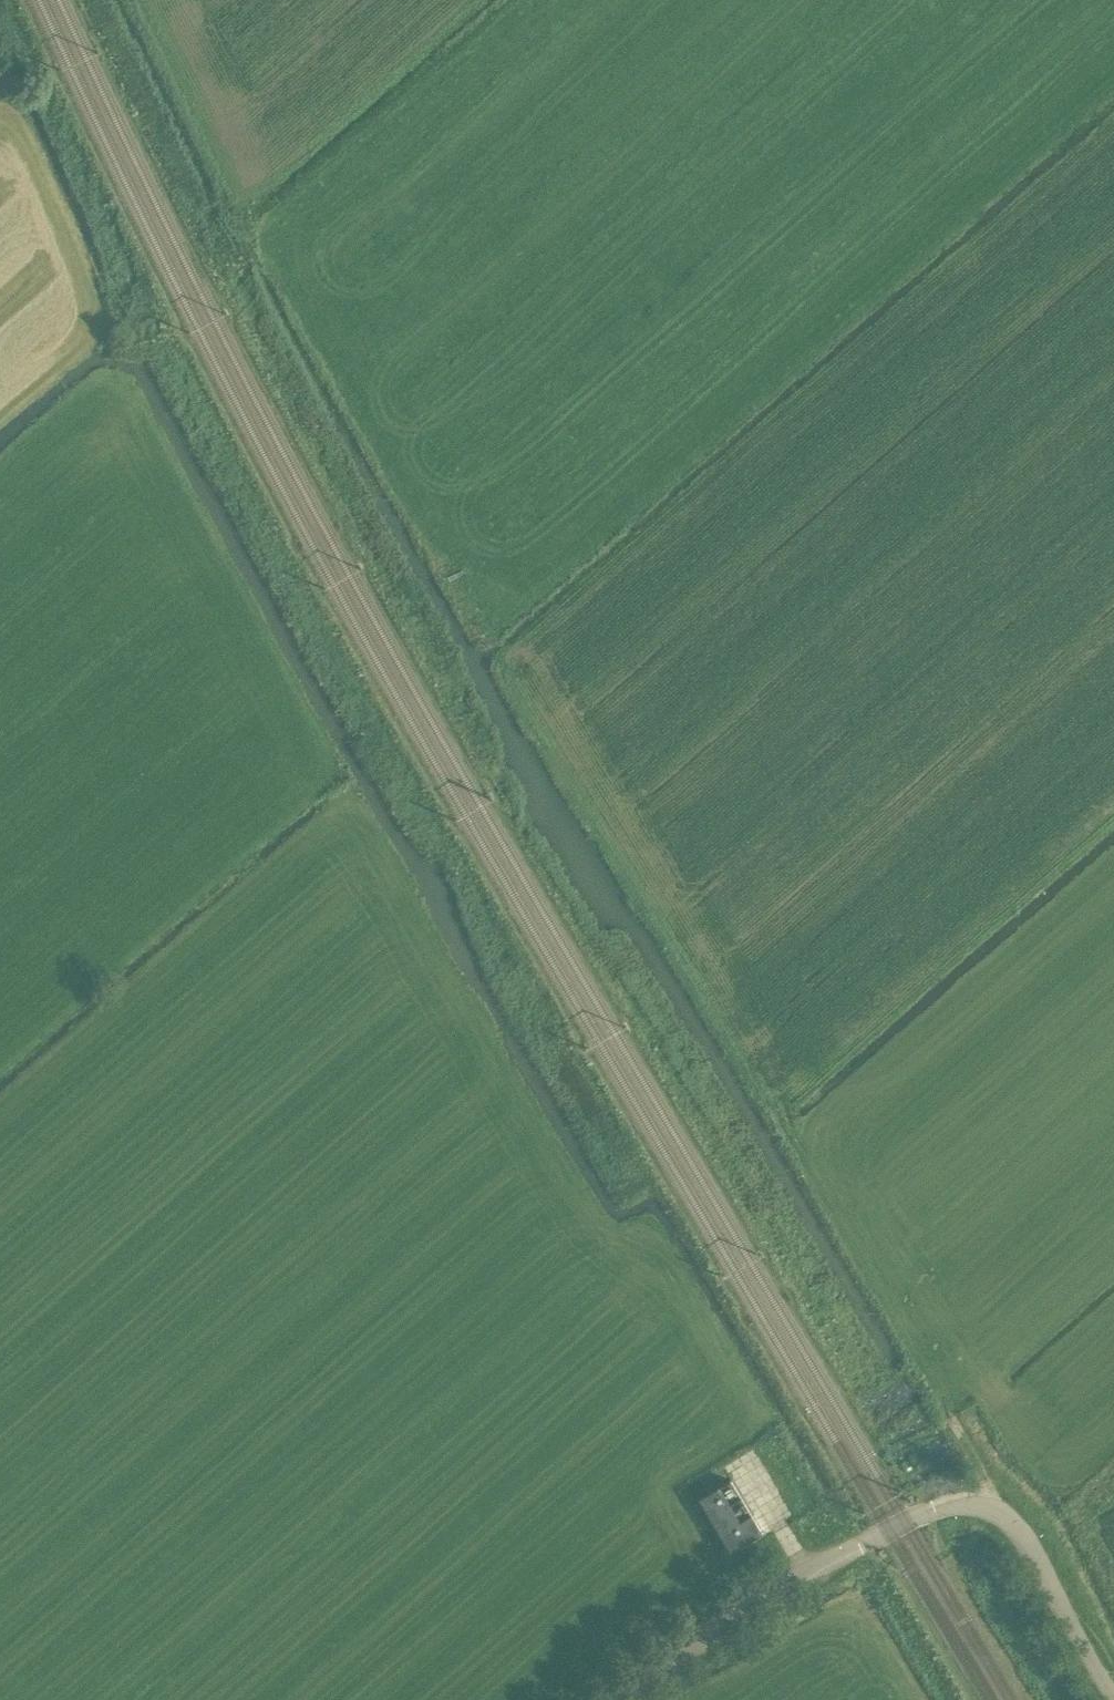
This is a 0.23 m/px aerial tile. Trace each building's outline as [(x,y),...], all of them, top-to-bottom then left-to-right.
[(723,1487),(702,1500),(734,1553),(766,1534),(754,1514),(743,1521),(723,1487)]
